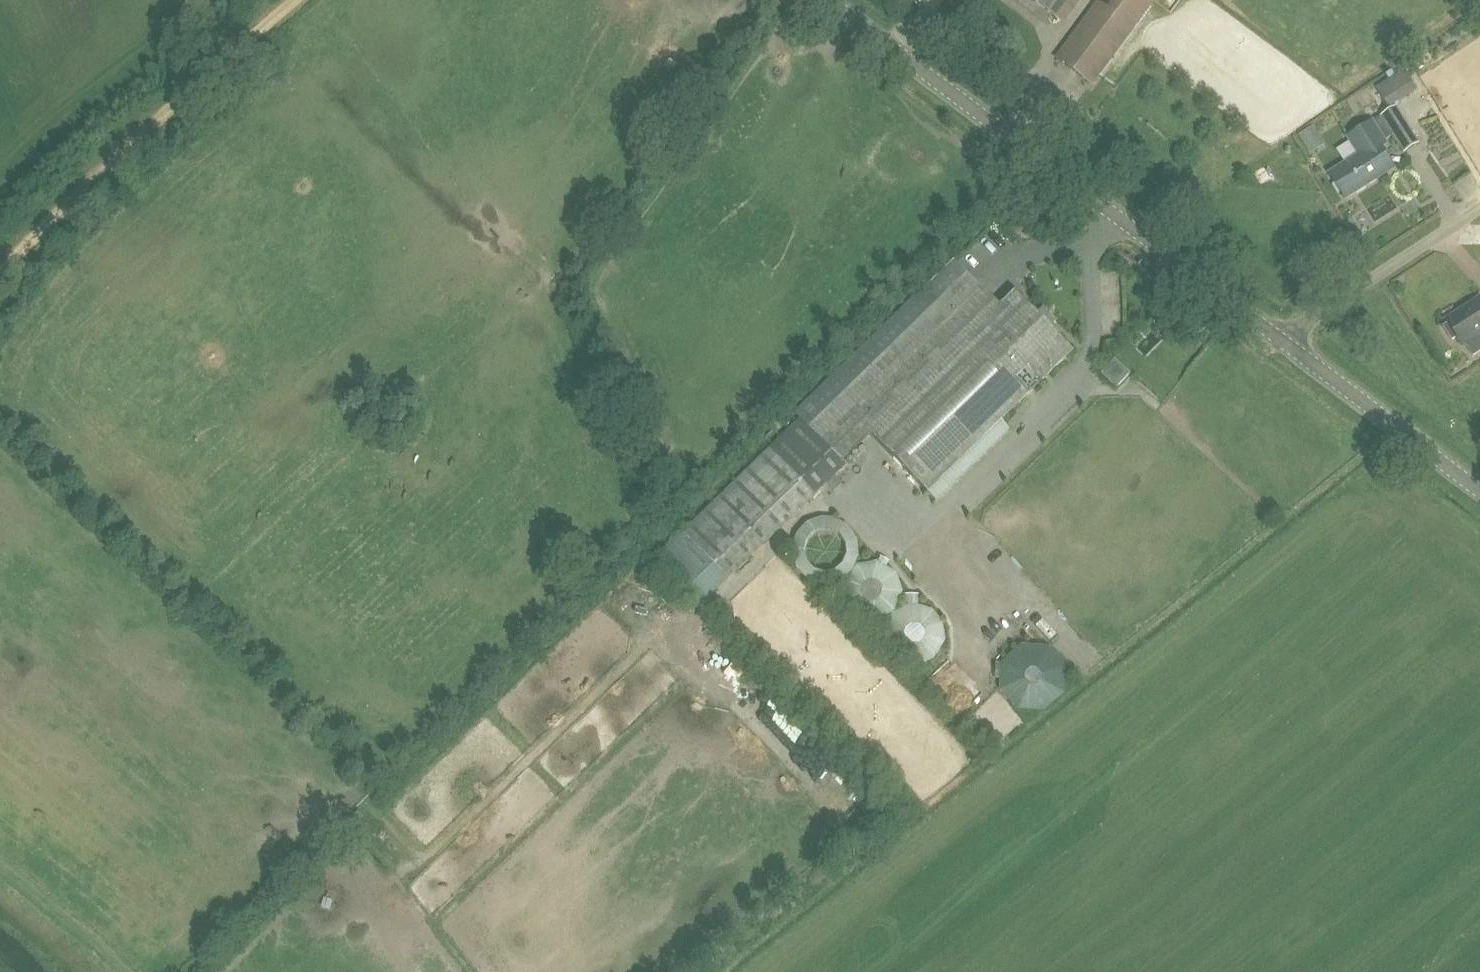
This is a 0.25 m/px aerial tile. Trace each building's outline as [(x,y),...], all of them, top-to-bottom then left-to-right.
[(1072,0),(1035,0),(1059,18),(1072,0)] [(1151,4),(1145,0),(1124,0),(1114,14),(1099,3),(1058,58),(1092,83),(1151,4)] [(1415,70),(1431,60),(1427,53),(1410,63),(1415,70)] [(1387,105),(1415,89),(1403,71),(1376,87),(1387,105)] [(1419,143),(1397,107),(1348,136),(1360,155),(1330,174),(1344,198),(1394,166),(1380,143),(1393,135),(1404,152),(1419,143)] [(1299,134),(1311,152),(1324,144),(1312,126),(1299,134)] [(1000,308),(967,274),(811,426),(802,416),(682,533),(729,581),(847,466),(843,463),(872,435),(928,492),(1071,352),(1048,328),(1052,324),(1042,314),(1038,318),(1015,294),(1000,308)] [(1479,299),(1446,321),(1448,323),(1443,326),(1452,340),(1456,337),(1462,345),(1465,343),(1473,356),(1479,351),(1479,299)] [(1129,374),(1116,362),(1103,375),(1117,387),(1129,374)] [(935,660),(951,645),(924,617),(909,632),(935,660)]
